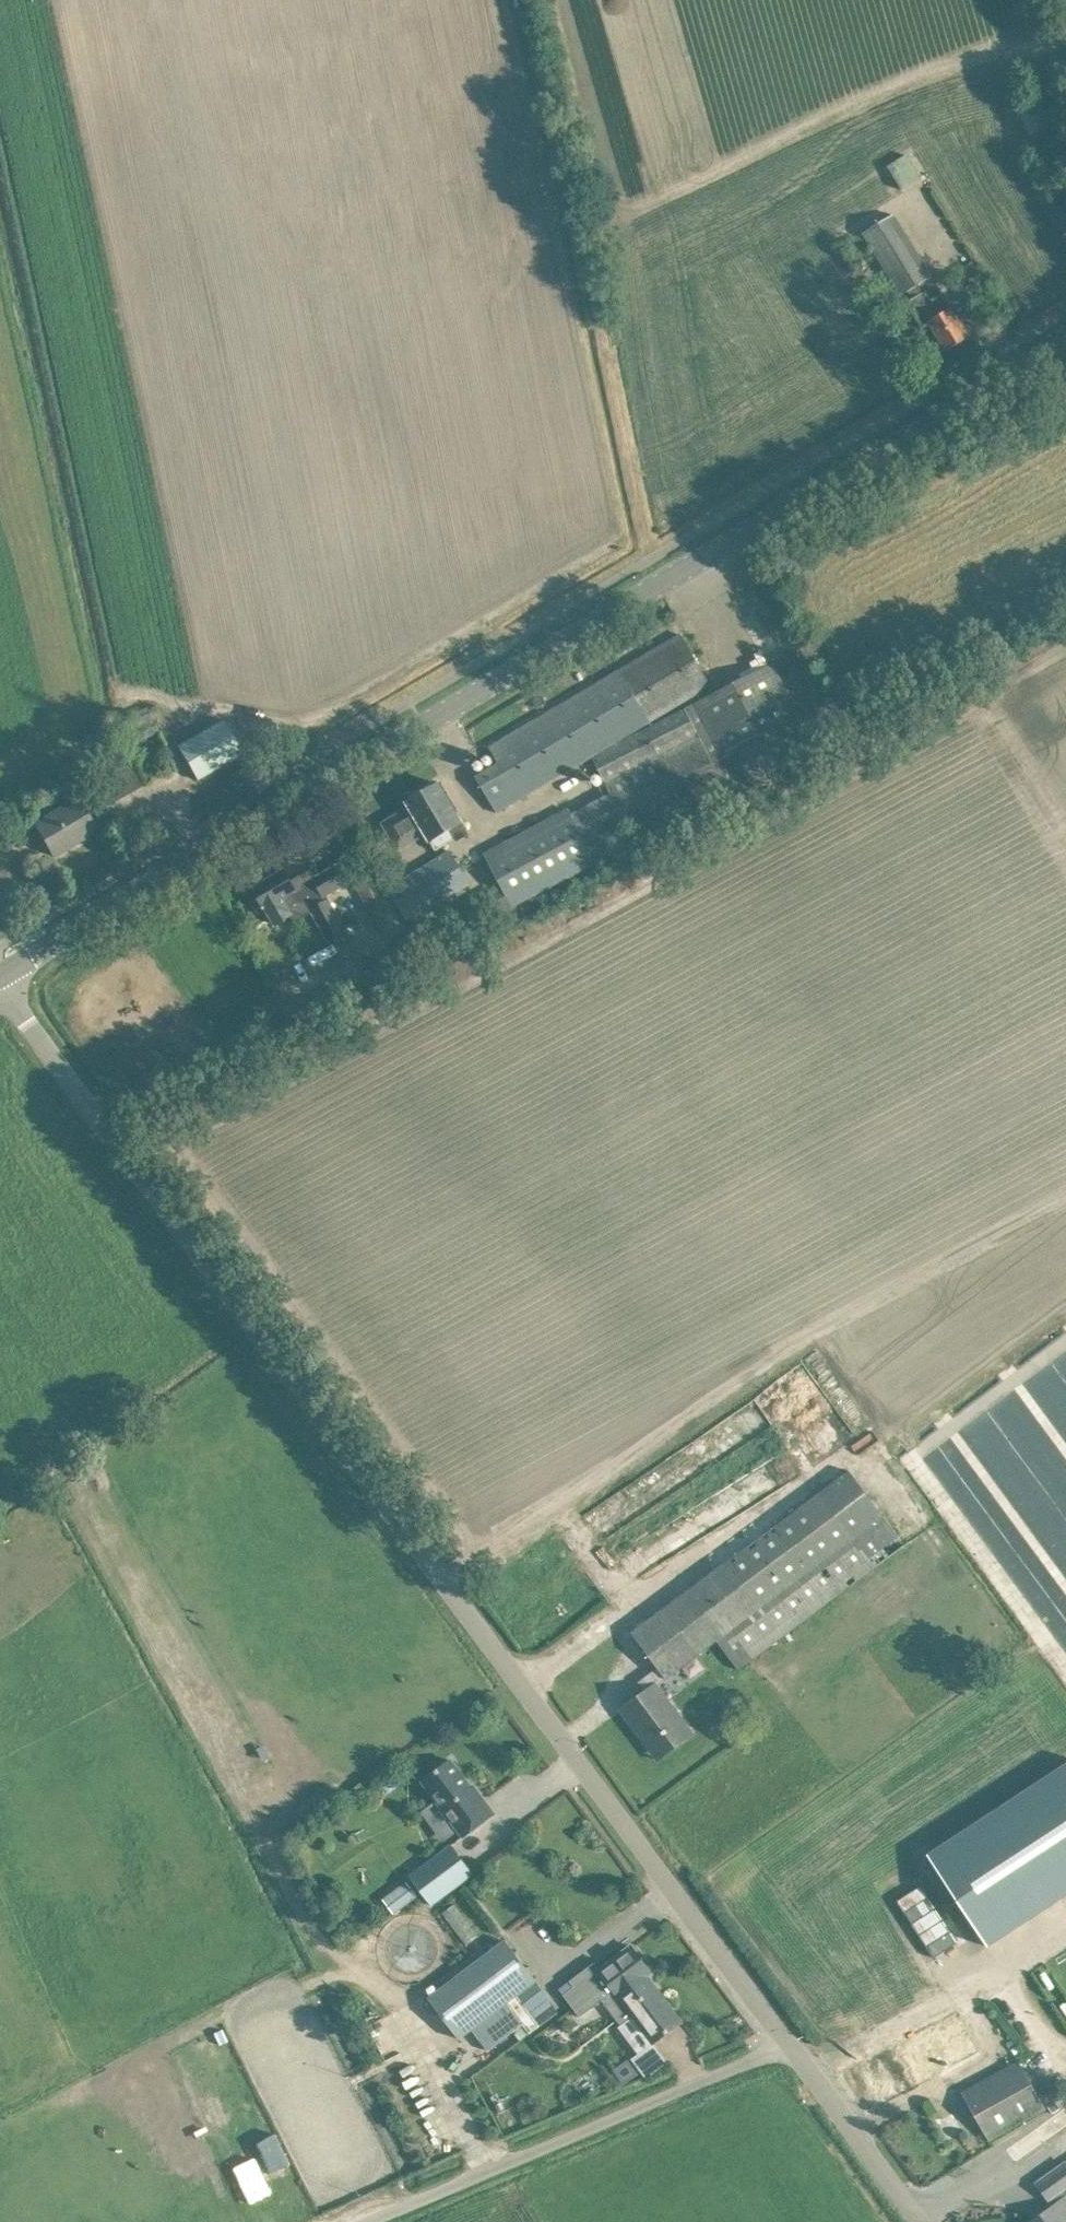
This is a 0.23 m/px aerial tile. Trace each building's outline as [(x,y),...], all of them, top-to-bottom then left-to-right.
[(894,212),(861,230),(900,294),(908,289),(931,274),(932,274),(894,212)] [(914,298),(907,303),(911,309),(922,327),(930,323),(947,351),(970,337),(958,319),(943,294),(942,293),(929,301),(924,292),(914,298)] [(712,685),(693,653),(681,634),(490,748),(499,763),(476,776),(497,813),(712,685)] [(503,883),(462,907),(474,928),(494,917),(503,934),(510,930),(501,913),(816,747),(773,663),(695,703),(592,758),(611,792),(571,814),(567,807),(484,853),(503,883)] [(198,781),(243,755),(222,719),(177,745),(198,781)] [(123,756),(98,770),(115,800),(141,785),(123,756)] [(410,807),(408,808),(383,823),(399,850),(426,833),(436,850),(448,843),(443,835),(463,822),(440,783),(434,786),(431,782),(419,789),(422,794),(407,802),(410,807)] [(97,830),(78,798),(34,824),(53,856),(97,830)] [(469,885),(449,849),(400,878),(421,913),(469,885)] [(254,888),(275,923),(290,914),(293,918),(298,920),(312,912),(329,942),(348,932),(327,896),(358,879),(347,860),(316,878),(311,870),(292,882),(284,870),(254,888)] [(408,929),(394,905),(376,873),(355,885),(387,941),(408,929)] [(335,981),(354,969),(345,955),(326,967),(335,981)] [(646,1691),(622,1710),(643,1739),(648,1735),(664,1755),(681,1742),(693,1733),(657,1685),(717,1640),(757,1611),(723,1565),(650,1620),(632,1633),(658,1667),(639,1681),(646,1691)] [(423,1781),(464,1836),(495,1814),(474,1785),(471,1787),(451,1760),(423,1781)] [(922,1858),(984,1948),(1065,1892),(1065,1760),(922,1858)] [(410,1876),(432,1904),(474,1873),(452,1845),(410,1876)] [(407,1880),(382,1899),(394,1914),(418,1895),(407,1880)] [(506,1940),(429,1998),(459,2039),(485,2019),(507,2002),(536,1981),(506,1940)] [(595,1962),(558,1989),(579,2017),(602,2000),(621,2025),(641,2052),(653,2043),(679,2024),(664,2004),(667,2001),(649,1977),(653,1974),(631,1945),(600,1969),(599,1967),(595,1962)] [(935,2044),(947,2068),(988,2048),(979,2028),(955,2040),(953,2035),(935,2044)] [(638,2074),(628,2060),(614,2070),(624,2084),(638,2074)] [(980,2125),(989,2141),(1048,2108),(1046,2105),(1065,2094),(1065,2090),(1060,2080),(1034,2095),(1018,2063),(963,2093),(980,2125)] [(1037,2182),(1050,2200),(1054,2206),(1065,2198),(1065,2197),(1065,2163),(1065,2162),(1037,2182)] [(1033,2221),(1065,2221),(1065,2198),(1054,2206),(1042,2215),(1033,2221)]
